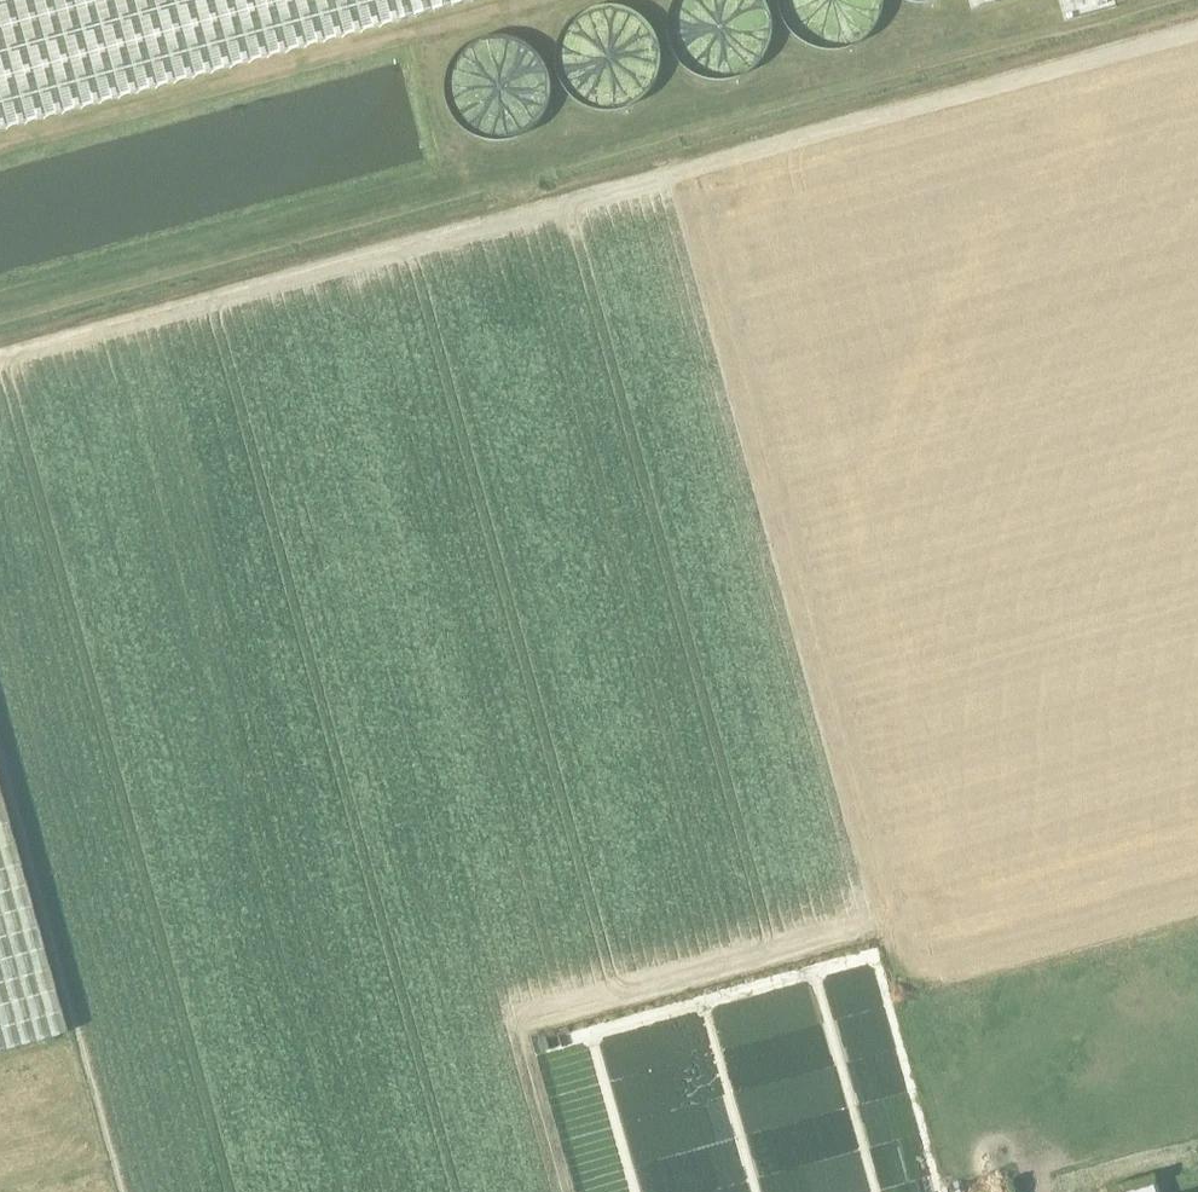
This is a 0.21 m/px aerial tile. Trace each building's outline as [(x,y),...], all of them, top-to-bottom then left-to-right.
[(476,0),(0,0),(0,130),(476,0)] [(1061,18),(1128,0),(1056,0),(1061,18)] [(68,1029),(0,789),(0,1048),(68,1029)] [(1105,1191),(1155,1191),(1148,1167),(1102,1179),(1105,1191)]
